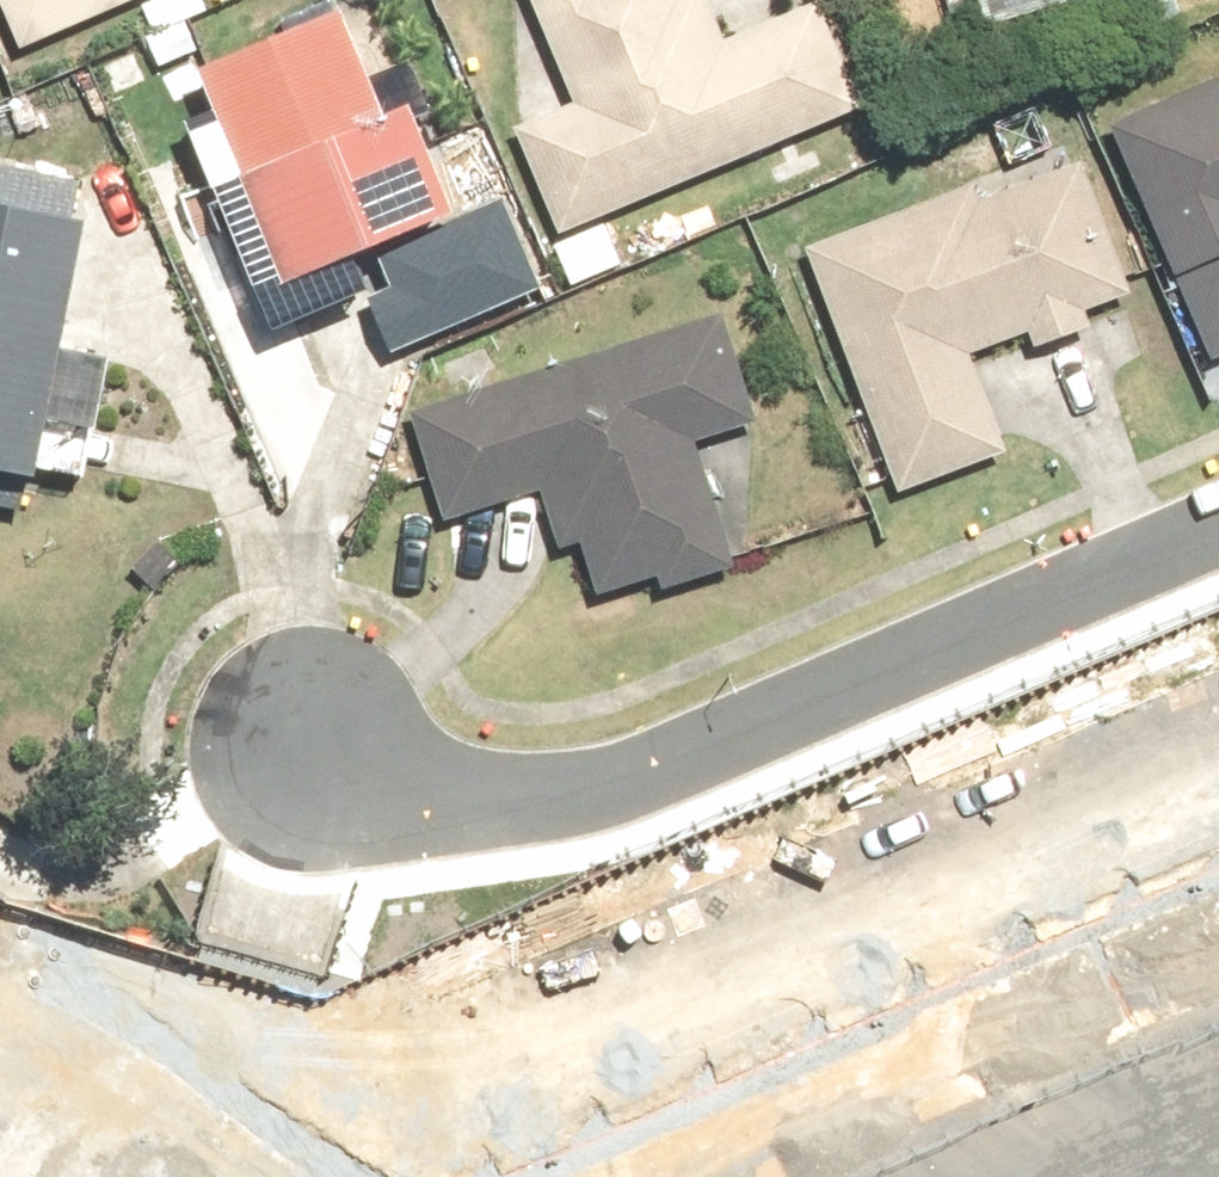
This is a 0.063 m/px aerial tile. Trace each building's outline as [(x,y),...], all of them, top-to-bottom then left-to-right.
[(126,0),(0,0),(0,2),(20,48),(126,0)] [(861,107),(815,0),(766,0),(714,23),(704,0),(529,0),(570,99),(515,123),(562,233),(861,107)] [(976,26),(1068,1),(1068,0),(968,0),(976,26)] [(1104,29),(1188,5),(1187,0),(1097,0),(1104,29)] [(385,108),(344,6),(192,65),(275,281),(452,212),(409,100),(385,108)] [(1103,126),(1215,363),(1218,361),(1218,70),(1103,126)] [(1072,141),(804,245),(900,494),(1011,451),(972,347),(1025,327),(1030,343),(1089,322),(1086,316),(1133,298),(1072,141)] [(21,514),(28,479),(39,481),(50,421),(94,431),(105,369),(61,359),(94,183),(0,166),(0,510),(21,514)] [(754,419),(718,311),(407,416),(443,522),(537,489),(556,546),(574,539),(595,596),(652,576),(656,592),(734,565),(691,439),(754,419)] [(0,1151),(0,1176),(43,1176),(4,1146),(0,1151)]
